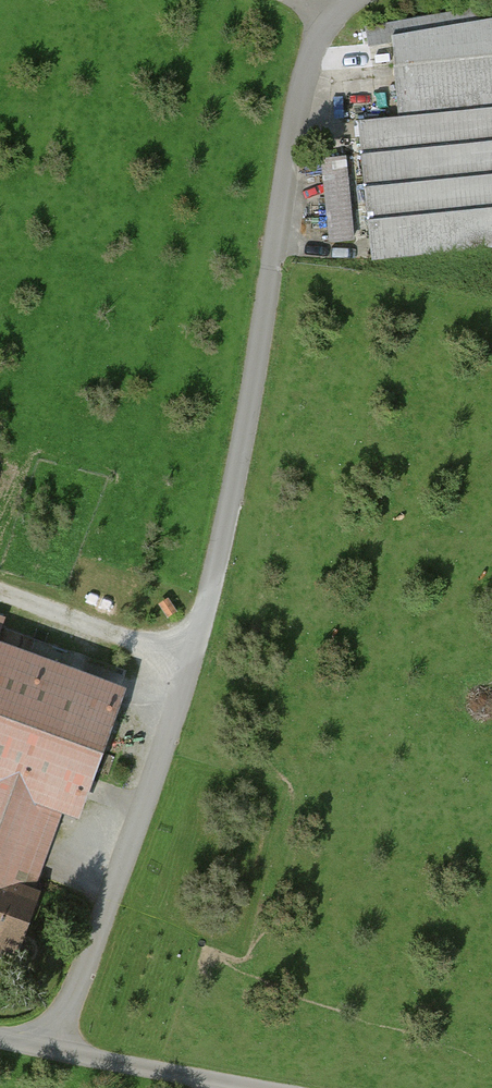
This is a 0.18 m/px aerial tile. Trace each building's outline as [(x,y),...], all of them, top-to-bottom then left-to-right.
[(373,258),(491,246),(491,6),(366,27),(368,41),(391,38),(399,116),(359,121),(373,258)] [(344,158),(324,160),(332,244),(352,242),(344,158)] [(2,955),(5,945),(23,951),(44,893),(35,889),(65,806),(82,812),(91,788),(125,691),(0,646),(0,784),(2,785),(0,791),(0,954),(2,955)]
